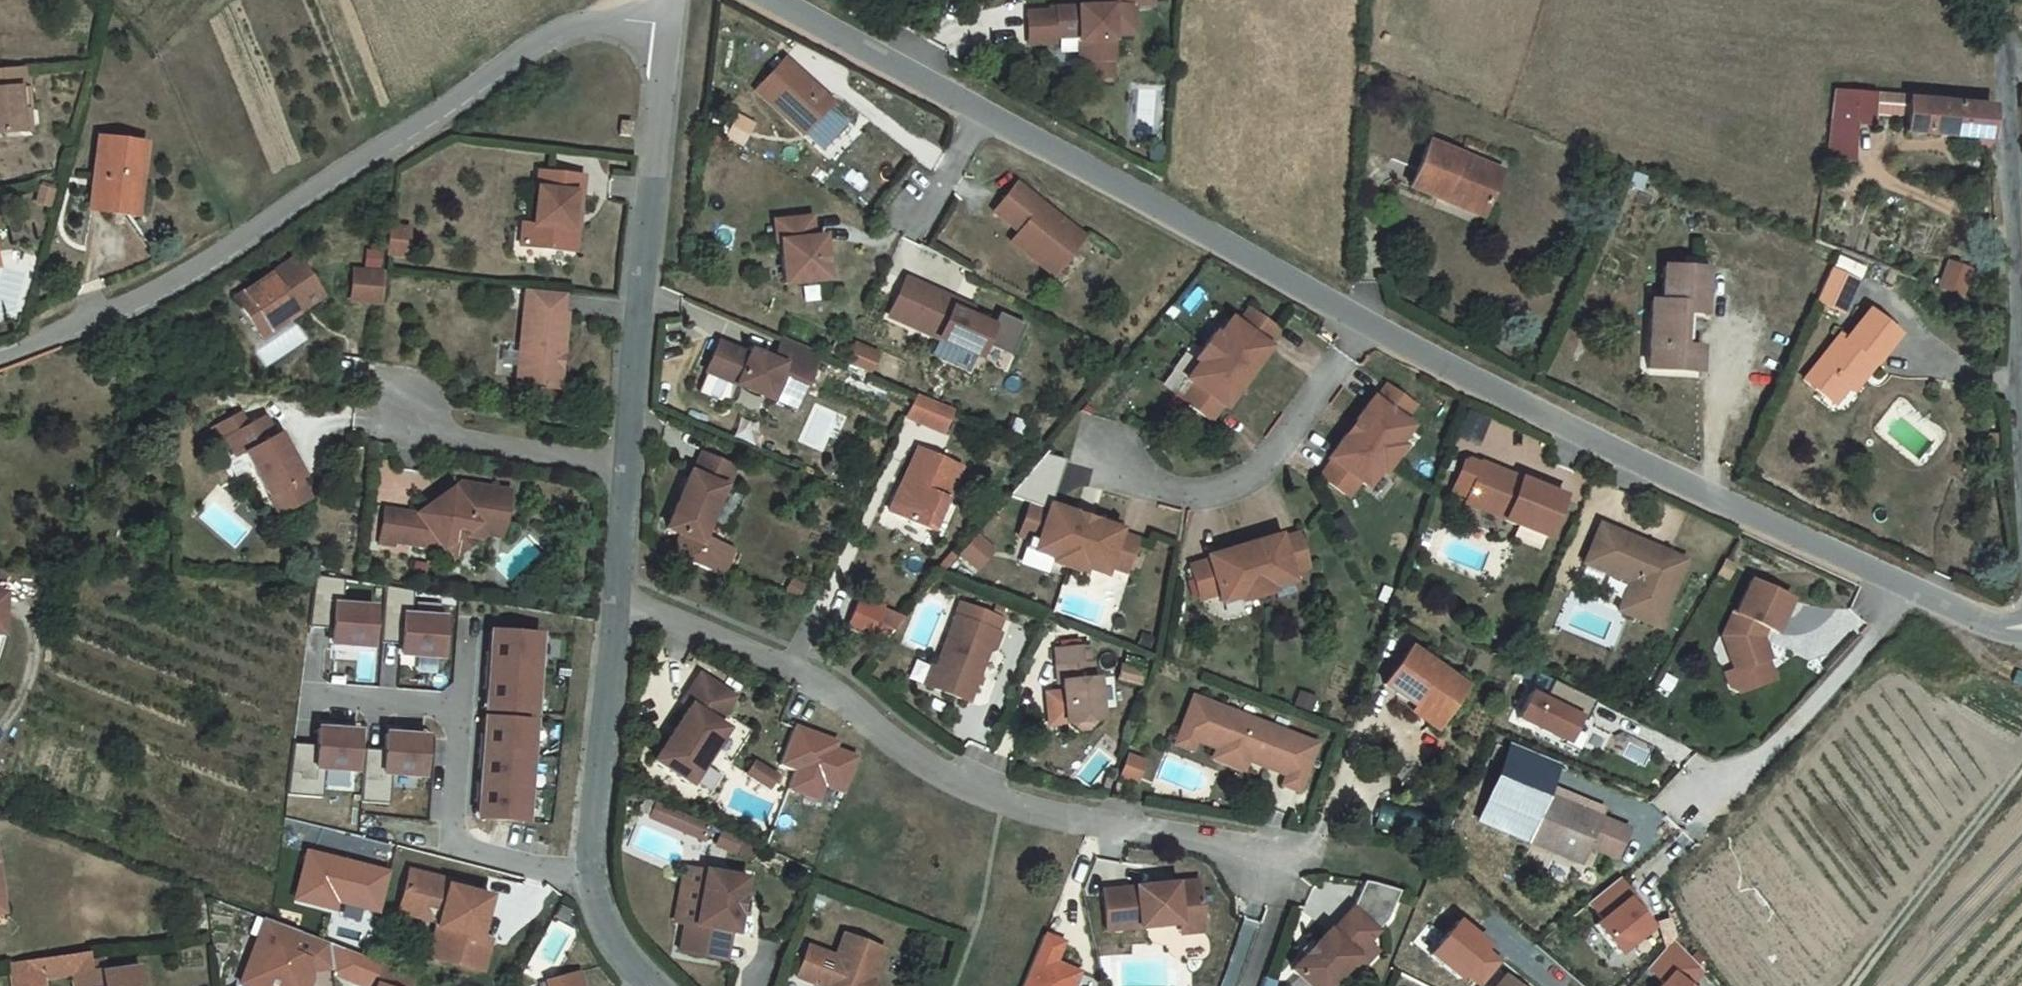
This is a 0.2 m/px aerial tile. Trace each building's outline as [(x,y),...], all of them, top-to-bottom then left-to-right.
[(1025,38),(1051,37),(1050,32),(1074,31),(1075,36),(1082,35),(1083,55),(1085,55),(1107,54),(1110,54),(1109,29),(1130,28),(1129,0),(1103,0),(1101,0),(1046,3),(1046,6),(1023,7),(1025,38)] [(1075,36),(1075,55),(1083,55),(1082,35),(1075,36)] [(1085,55),(1086,72),(1108,71),(1107,54),(1085,55)] [(784,55),(756,88),(803,129),(831,98),(814,81),(810,85),(804,79),(807,76),(784,55)] [(0,65),(0,127),(14,125),(11,105),(19,106),(15,63),(0,65)] [(1828,115),(1854,118),(1870,120),(1871,109),(1874,84),(1833,81),(1828,115)] [(1907,88),(1874,84),(1871,109),(1906,113),(1908,94),(1907,88)] [(1987,100),(1908,94),(1906,113),(1905,128),(1988,136),(1988,133),(1989,115),(1987,100)] [(1828,115),(1823,153),(1852,156),(1854,118),(1828,115)] [(627,123),(617,122),(615,136),(626,138),(627,123)] [(1421,135),(1400,186),(1438,199),(1441,189),(1477,206),(1494,161),(1421,135)] [(96,138),(85,205),(122,212),(128,180),(134,183),(140,144),(96,138)] [(516,227),(514,252),(560,255),(561,230),(568,230),(570,197),(574,197),(576,176),(534,174),(530,228),(516,227)] [(1011,176),(988,204),(1013,224),(1005,234),(1048,269),(1079,231),(1053,211),(1048,216),(1037,207),(1041,202),(1011,176)] [(574,197),(570,197),(568,230),(561,230),(560,255),(570,256),(574,197)] [(771,235),(776,276),(818,271),(815,239),(813,239),(804,231),(802,209),(765,214),(767,235),(771,235)] [(412,258),(414,227),(393,226),(391,257),(412,258)] [(814,230),(804,231),(813,239),(815,239),(814,230)] [(1653,297),(1649,366),(1698,372),(1701,348),(1676,344),(1680,304),(1704,306),(1707,260),(1667,257),(1665,297),(1653,297)] [(231,302),(255,340),(292,322),(292,307),(311,297),(291,261),(231,302)] [(1954,262),(1944,287),(1965,296),(1975,270),(1954,262)] [(1851,280),(1823,270),(1809,301),(1836,312),(1851,280)] [(905,318),(922,280),(900,271),(883,308),(905,318)] [(349,306),(376,308),(379,276),(352,272),(349,306)] [(973,348),(986,318),(947,301),(950,293),(922,280),(905,318),(973,348)] [(563,297),(521,292),(513,388),(560,392),(567,317),(561,316),(563,297)] [(962,307),(965,300),(950,293),(947,301),(962,307)] [(1272,321),(1244,301),(1233,316),(1261,337),(1272,321)] [(1801,369),(1822,386),(1837,368),(1851,379),(1872,350),(1878,354),(1896,327),(1863,301),(1843,328),(1836,323),(1801,369)] [(1247,362),(1264,339),(1261,337),(1233,316),(1226,310),(1213,327),(1209,325),(1199,338),(1236,365),(1241,358),(1247,362)] [(812,389),(829,351),(789,333),(780,353),(757,343),(754,350),(732,340),(719,371),(777,395),(778,394),(794,401),(800,384),(812,389)] [(862,364),(869,346),(846,336),(838,354),(862,364)] [(1220,399),(1237,376),(1231,372),(1236,365),(1199,338),(1190,352),(1194,354),(1181,371),(1189,377),(1178,392),(1206,412),(1217,397),(1220,399)] [(1837,398),(1851,379),(1837,368),(1822,386),(1837,398)] [(1406,417),(1399,411),(1409,395),(1381,375),(1370,391),(1367,389),(1350,412),(1356,417),(1351,423),(1388,450),(1398,436),(1394,433),(1406,417)] [(957,406),(922,390),(910,412),(947,429),(957,406)] [(209,424),(218,441),(239,429),(230,412),(209,424)] [(241,457),(262,498),(295,480),(299,477),(276,435),(270,438),(258,417),(239,429),(218,441),(231,462),(241,457)] [(1379,463),(1388,450),(1351,423),(1346,431),(1340,426),(1323,449),(1327,452),(1355,472),(1363,477),(1375,461),(1379,463)] [(926,442),(895,507),(935,526),(966,463),(926,442)] [(708,530),(728,480),(731,481),(740,460),(709,447),(703,461),(698,459),(671,522),(685,528),(676,547),(726,568),(737,542),(708,530)] [(1562,488),(1481,452),(1480,454),(1468,449),(1463,451),(1453,474),(1468,481),(1466,486),(1465,487),(1504,504),(1502,510),(1545,529),(1562,488)] [(1344,488),(1355,472),(1327,452),(1316,467),(1344,488)] [(1466,486),(1468,481),(1453,474),(1451,479),(1466,486)] [(295,480),(262,498),(274,519),(306,500),(295,480)] [(379,544),(442,552),(477,522),(501,526),(505,487),(457,481),(417,513),(384,508),(379,544)] [(1504,504),(1465,487),(1463,493),(1502,510),(1504,504)] [(1034,531),(1046,498),(1028,492),(1017,525),(1034,531)] [(1065,557),(1080,513),(1072,510),(1074,504),(1047,494),(1046,498),(1034,531),(1032,539),(1052,546),(1050,551),(1065,557)] [(1123,561),(1135,528),(1117,522),(1118,518),(1091,509),(1088,516),(1080,513),(1065,557),(1081,562),(1083,557),(1102,564),(1105,555),(1123,561)] [(1600,517),(1583,557),(1604,566),(1606,560),(1631,571),(1628,576),(1617,604),(1656,621),(1684,554),(1664,545),(1663,550),(1649,544),(1651,540),(1600,517)] [(500,539),(501,526),(477,522),(442,552),(449,563),(481,535),(500,539)] [(1311,556),(1302,523),(1283,529),(1282,525),(1255,533),(1257,540),(1248,542),(1261,586),(1276,581),(1276,577),(1296,571),(1293,562),(1311,556)] [(983,572),(998,548),(976,535),(962,558),(983,572)] [(1261,586),(1248,542),(1240,544),(1238,537),(1210,545),(1212,549),(1193,554),(1203,588),(1221,583),(1224,592),(1244,586),(1245,590),(1261,586)] [(1606,560),(1604,566),(1628,576),(1631,571),(1606,560)] [(331,623),(336,624),(334,639),(374,642),(377,604),(338,600),(340,575),(326,572),(318,622),(331,623)] [(1728,648),(1734,664),(1765,652),(1768,651),(1760,630),(1764,621),(1774,625),(1790,591),(1750,573),(1734,606),(1732,605),(1721,628),(1734,634),(1728,648)] [(445,617),(407,614),(409,588),(390,584),(385,639),(400,640),(404,641),(403,651),(442,655),(445,617)] [(855,601),(847,617),(882,633),(902,611),(881,602),(882,598),(870,593),(869,596),(861,592),(856,602),(855,601)] [(966,694),(988,636),(993,638),(999,622),(954,605),(926,678),(966,694)] [(485,687),(488,687),(486,707),(532,711),(540,635),(494,630),(492,650),(488,650),(485,687)] [(1064,683),(1066,713),(1073,711),(1079,721),(1091,719),(1094,710),(1102,707),(1099,667),(1091,667),(1089,652),(1087,639),(1078,641),(1079,646),(1053,649),(1059,684),(1064,683)] [(1410,644),(1382,682),(1412,704),(1407,709),(1431,727),(1463,685),(1410,644)] [(1734,664),(1725,667),(1730,681),(1737,684),(1772,671),(1765,652),(1734,664)] [(1123,654),(1120,669),(1142,674),(1145,659),(1123,654)] [(1558,732),(1565,719),(1568,720),(1574,709),(1580,711),(1589,692),(1533,665),(1511,709),(1558,732)] [(691,706),(655,758),(689,782),(725,728),(717,722),(734,697),(702,675),(684,701),(691,706)] [(1243,750),(1283,764),(1279,774),(1297,780),(1314,733),(1232,703),(1190,688),(1178,726),(1194,732),(1213,739),(1243,750)] [(479,780),(477,780),(475,797),(478,797),(476,813),(524,817),(534,720),(486,715),(484,730),(482,730),(478,764),(481,765),(479,780)] [(1565,719),(1558,732),(1562,734),(1568,720),(1565,719)] [(320,723),(319,740),(298,737),(289,790),(322,793),(325,763),(356,766),(360,727),(339,725),(320,723)] [(1194,732),(1178,726),(1174,736),(1190,742),(1194,732)] [(827,750),(815,745),(818,738),(790,727),(775,764),(790,769),(783,788),(810,798),(815,784),(836,792),(849,758),(827,750)] [(387,730),(386,746),(367,744),(362,797),(389,800),(392,769),(423,772),(427,733),(406,731),(387,730)] [(815,745),(827,750),(829,743),(818,738),(815,745)] [(1243,750),(1213,739),(1210,749),(1240,760),(1243,750)] [(1501,744),(1495,760),(1520,770),(1527,754),(1501,744)] [(1129,755),(1122,778),(1141,784),(1148,761),(1129,755)] [(754,763),(746,774),(767,788),(775,777),(754,763)] [(1492,780),(1482,804),(1529,824),(1525,834),(1576,855),(1582,838),(1611,850),(1622,822),(1619,820),(1604,814),(1578,803),(1581,794),(1547,780),(1539,799),(1492,780)] [(659,800),(653,815),(671,822),(677,808),(659,800)] [(1529,824),(1482,804),(1478,813),(1526,832),(1529,824)] [(1607,806),(1604,814),(1619,820),(1622,813),(1607,806)] [(677,808),(671,822),(704,836),(710,822),(677,808)] [(722,835),(717,845),(739,855),(743,844),(722,835)] [(388,872),(309,847),(294,893),(332,905),(334,897),(378,910),(388,872)] [(683,908),(675,937),(716,948),(722,920),(730,922),(744,872),(701,861),(688,910),(683,908)] [(416,870),(410,890),(414,891),(421,905),(444,912),(441,922),(434,946),(441,959),(484,972),(493,942),(483,937),(478,935),(489,897),(472,892),(455,887),(456,882),(416,870)] [(1195,911),(1191,870),(1094,879),(1101,920),(1195,911)] [(1584,895),(1598,912),(1592,917),(1615,945),(1648,918),(1636,904),(1626,891),(1630,888),(1615,870),(1585,894),(1584,895)] [(1359,874),(1348,905),(1371,927),(1386,909),(1394,886),(1387,883),(1376,880),(1369,878),(1359,874)] [(473,887),(456,882),(455,887),(472,892),(473,887)] [(1626,891),(1636,904),(1640,901),(1630,888),(1626,891)] [(410,890),(404,910),(441,922),(444,912),(421,905),(414,891),(410,890)] [(494,899),(489,897),(478,935),(483,937),(494,899)] [(1287,962),(1314,985),(1322,985),(1343,963),(1354,950),(1352,948),(1363,935),(1371,927),(1348,905),(1329,928),(1324,923),(1287,962)] [(267,915),(244,980),(260,985),(304,985),(310,968),(333,966),(330,939),(267,915)] [(1482,939),(1451,916),(1425,950),(1456,973),(1482,939)] [(865,970),(878,940),(840,923),(826,962),(811,957),(816,942),(800,937),(788,969),(818,982),(816,985),(873,985),(865,970)] [(1050,952),(1059,932),(1041,924),(1013,985),(1064,985),(1074,963),(1050,952)] [(1660,972),(1647,985),(1698,985),(1687,976),(1696,965),(1663,934),(1644,957),(1660,972)] [(1354,950),(1343,963),(1350,969),(1373,943),(1363,935),(1352,948),(1354,950)] [(333,966),(334,972),(370,985),(376,985),(386,962),(330,939),(333,966)] [(1480,943),(1460,968),(1477,981),(1497,957),(1480,943)] [(72,977),(74,985),(141,985),(139,966),(93,972),(91,953),(70,956),(72,977)] [(45,959),(48,980),(72,977),(70,956),(45,959)] [(45,959),(8,963),(11,985),(49,985),(48,980),(45,959)] [(413,973),(386,962),(376,985),(408,985),(413,973)] [(571,968),(540,976),(542,985),(575,985),(571,968)] [(1502,970),(1490,985),(1522,985),(1502,970)] [(1261,985),(1279,985),(1281,981),(1263,977),(1261,985)]
